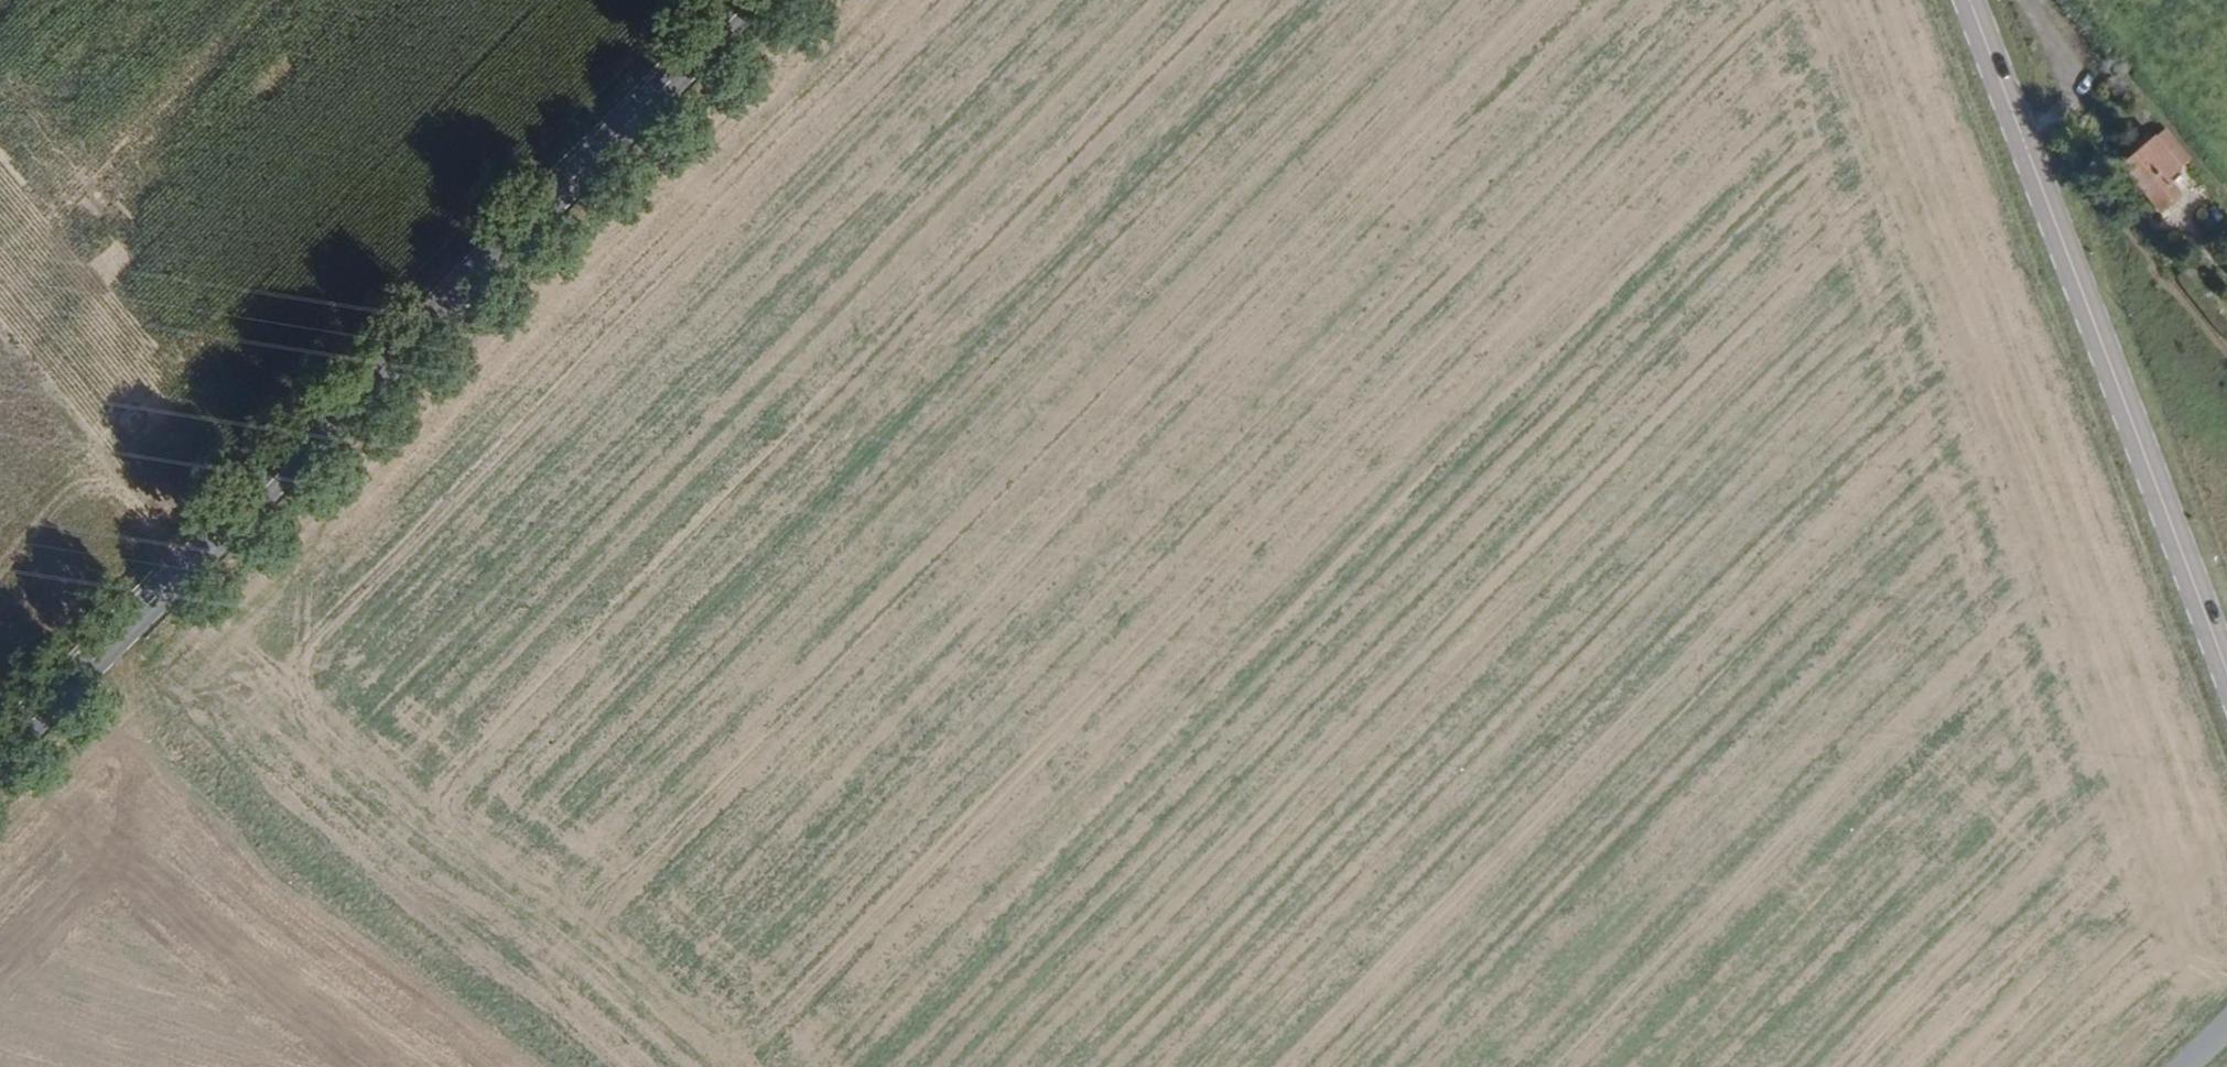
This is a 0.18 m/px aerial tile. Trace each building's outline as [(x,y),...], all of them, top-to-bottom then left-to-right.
[(2178,165),(2152,132),(2121,158),(2142,185),(2156,174),(2161,179),(2178,165)]
